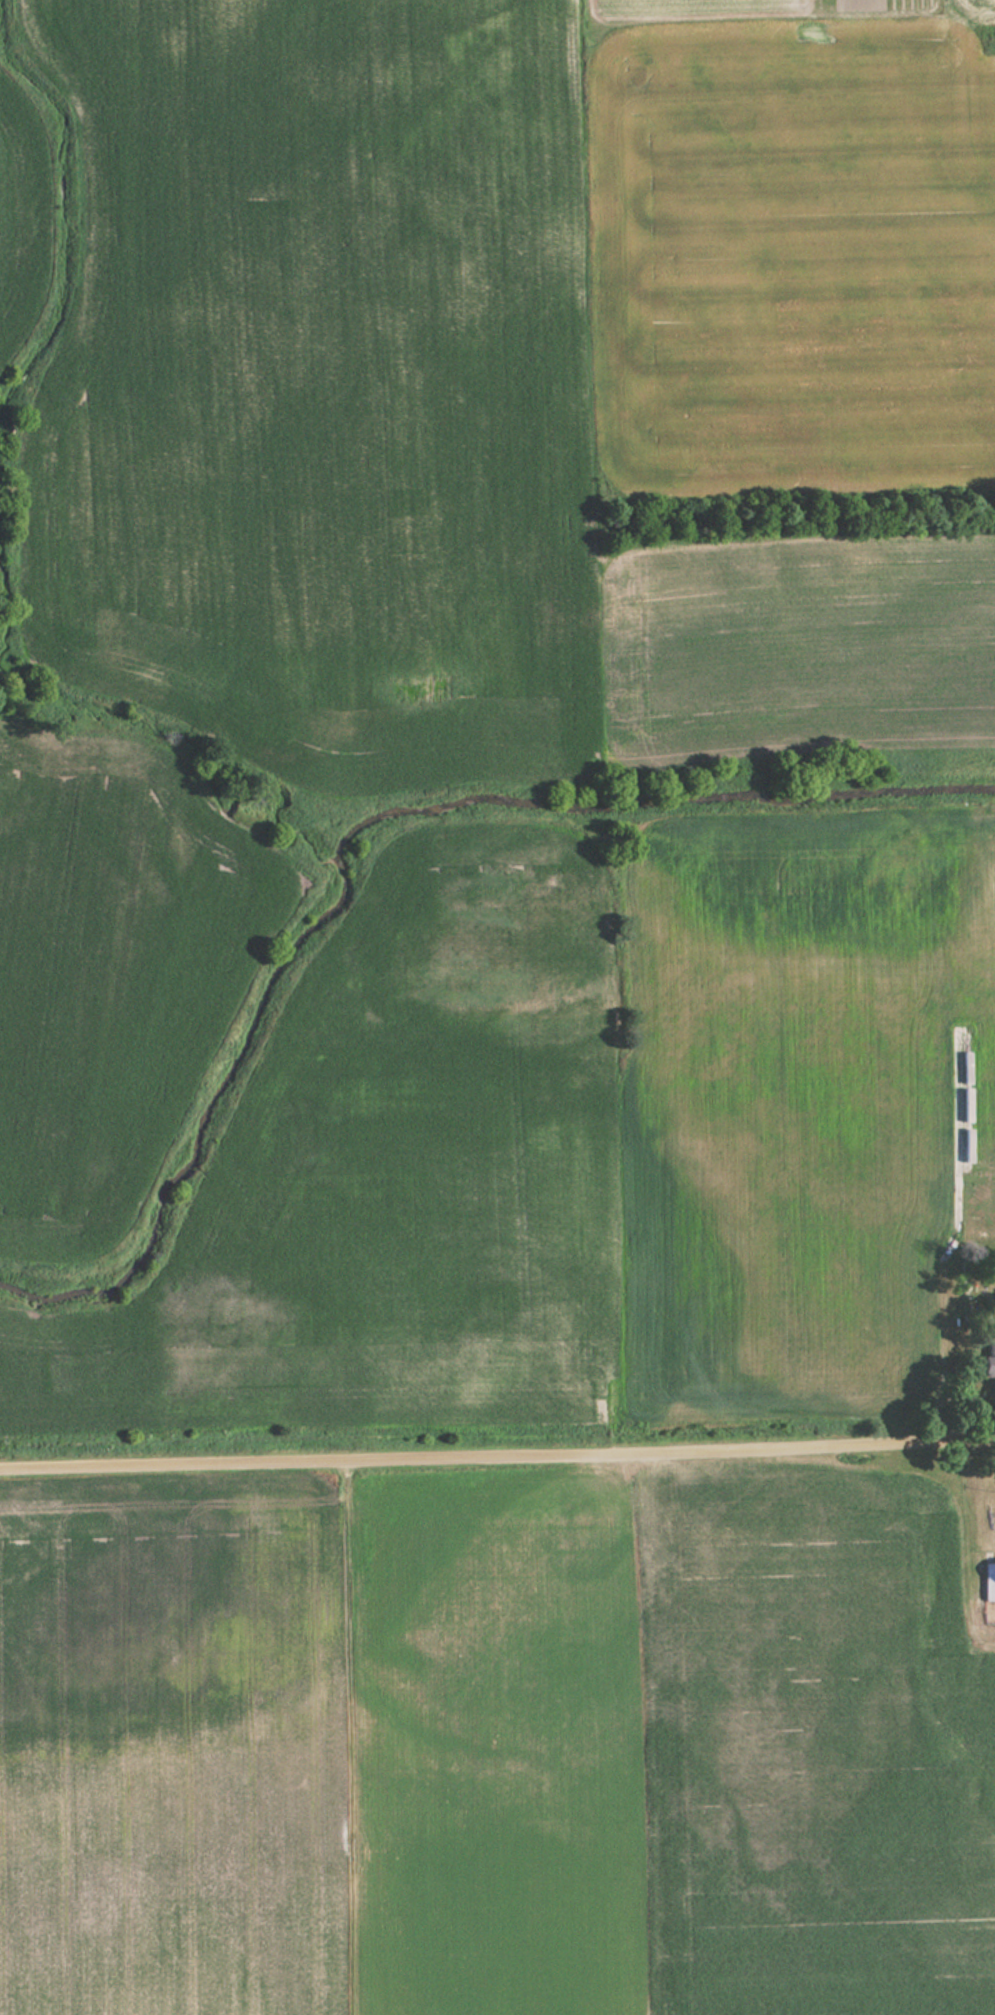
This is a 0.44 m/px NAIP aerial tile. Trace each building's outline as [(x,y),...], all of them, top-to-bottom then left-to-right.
[(994,1375),(994,1332),(985,1332),(985,1375),(994,1375)] [(984,1560),(985,1601),(994,1600),(994,1560),(984,1560)]
